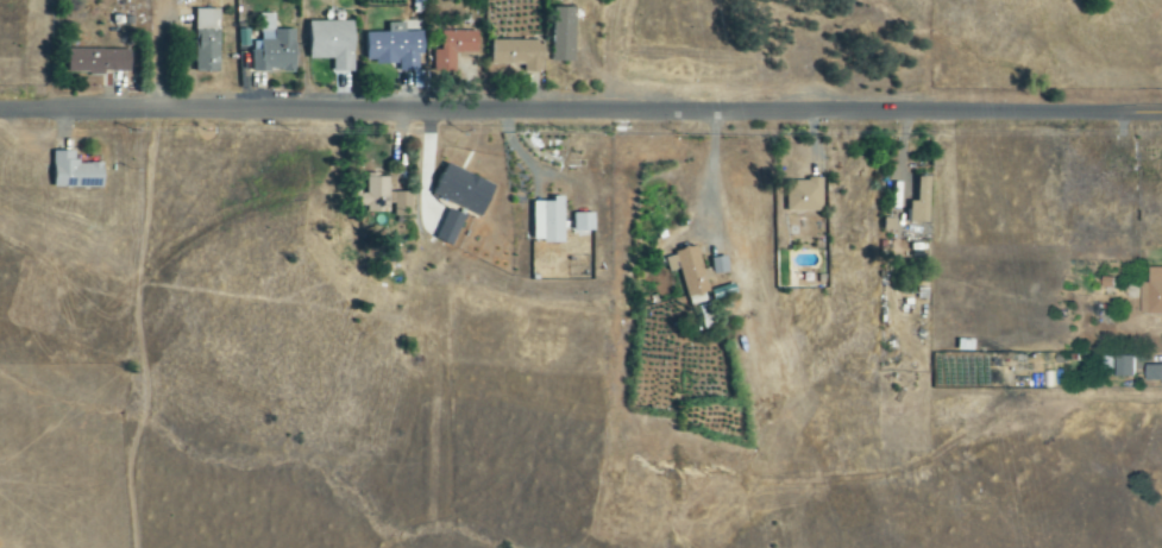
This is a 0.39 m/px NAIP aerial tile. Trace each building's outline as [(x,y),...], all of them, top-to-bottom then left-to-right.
[(577,9),(554,8),(552,62),(575,63),(577,9)] [(196,73),(221,73),(220,10),(195,11),(196,73)] [(354,22),(310,22),(310,59),(333,59),(333,73),(354,72),(354,22)] [(419,72),(419,57),(424,56),(424,32),(406,33),(406,24),(388,24),(389,33),(366,34),(366,64),(399,64),(400,72),(419,72)] [(296,31),(261,32),(261,50),(252,51),(252,73),(297,72),(296,31)] [(479,32),(439,32),(439,75),(454,75),(454,53),(478,54),(479,32)] [(545,42),(492,41),(491,65),(524,66),(524,73),(544,73),(545,42)] [(132,73),(131,49),(67,50),(68,74),(132,73)] [(53,188),(104,189),(104,163),(75,163),(75,152),(53,152),(53,188)] [(497,187),(447,163),(432,194),(482,218),(497,187)] [(409,193),(388,193),(388,177),(366,177),(366,194),(357,194),(357,212),(394,211),(394,217),(409,217),(409,193)] [(904,203),(904,224),(923,224),(921,178),(910,179),(911,203),(904,203)] [(782,213),(817,213),(817,180),(781,181),(782,213)] [(534,203),(534,243),(564,243),(564,198),(554,198),(554,203),(534,203)] [(454,246),(464,215),(447,209),(436,240),(454,246)] [(594,214),(574,214),(574,232),(594,232),(594,214)] [(686,299),(712,294),(707,270),(703,271),(699,249),(666,255),(669,273),(681,271),(686,299)] [(1146,268),(1146,284),(1138,284),(1137,316),(1161,316),(1161,269),(1146,268)] [(1131,357),(1112,358),(1112,378),(1131,378),(1131,357)] [(1142,367),(1142,385),(1161,385),(1161,366),(1142,367)]
